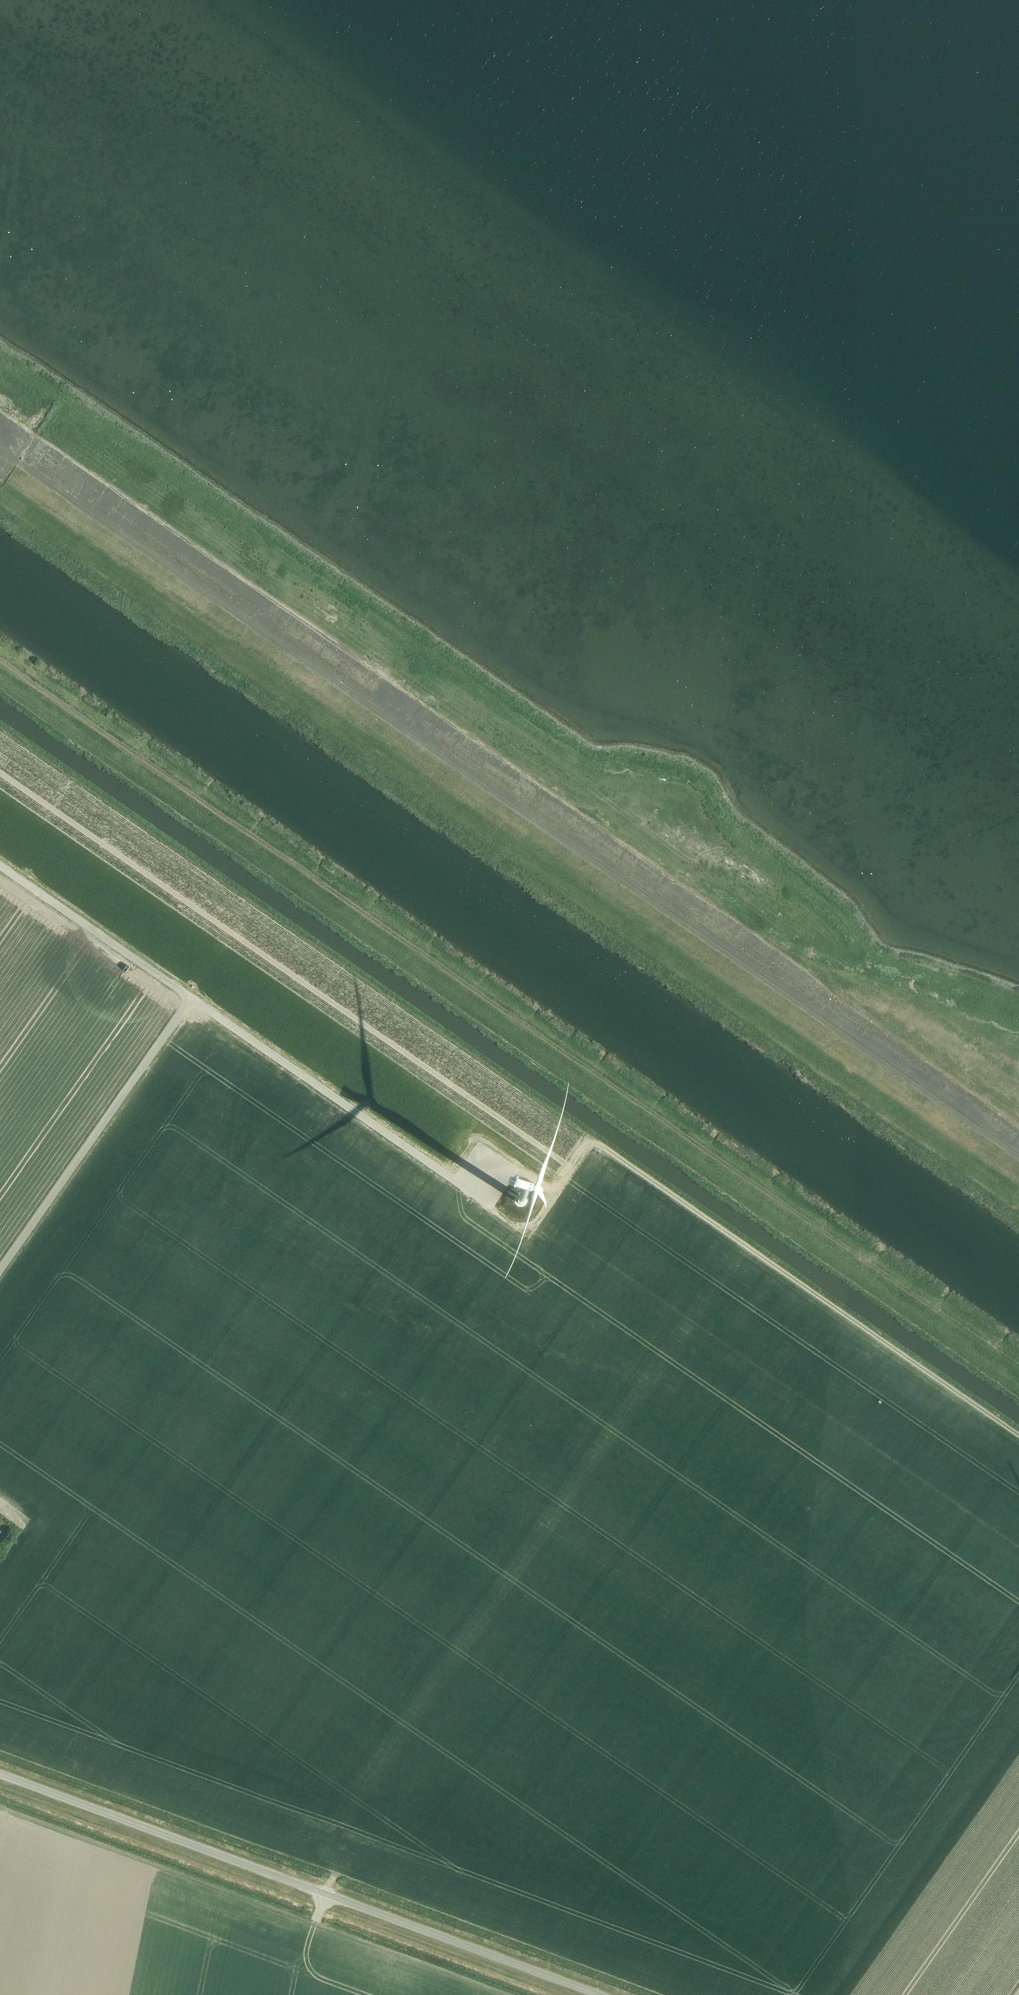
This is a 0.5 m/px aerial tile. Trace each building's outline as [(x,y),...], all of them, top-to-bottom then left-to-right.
[(519,1205),(521,1205),(524,1205),(526,1202),(526,1199),(524,1197),(521,1196),(518,1197),(517,1199),(517,1202),(519,1205)]
